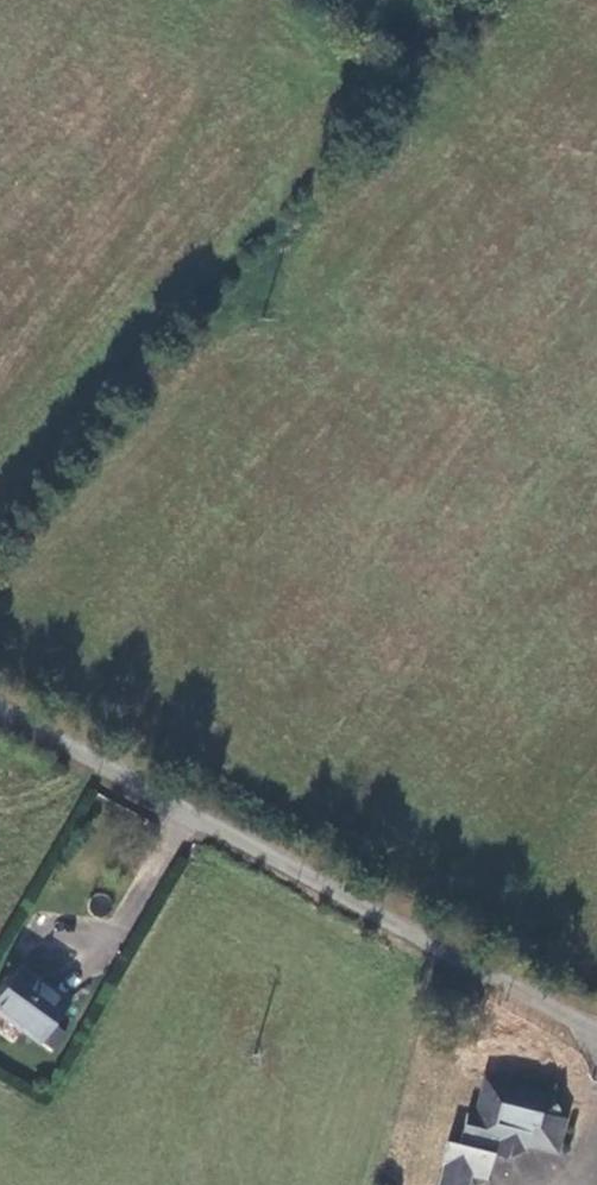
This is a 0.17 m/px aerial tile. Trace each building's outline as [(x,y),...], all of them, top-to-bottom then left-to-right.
[(23,964),(0,998),(0,1005),(46,1037),(73,999),(23,964)] [(55,1054),(70,1031),(58,1023),(43,1046),(55,1054)] [(440,1184),(468,1184),(472,1166),(489,1171),(500,1137),(526,1144),(529,1135),(555,1142),(563,1117),(554,1091),(486,1074),(482,1091),(488,1092),(483,1111),(468,1108),(460,1136),(452,1135),(440,1184)]
